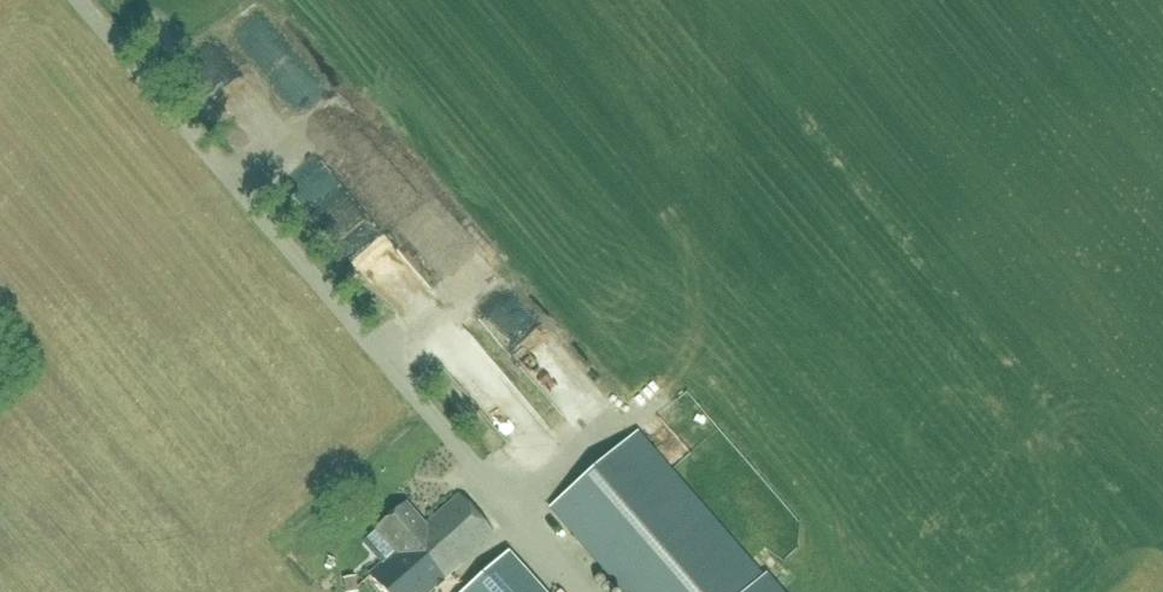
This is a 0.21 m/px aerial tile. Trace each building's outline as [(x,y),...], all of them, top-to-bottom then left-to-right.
[(565,417),(586,407),(572,376),(550,386),(565,417)] [(679,396),(662,408),(671,421),(688,409),(679,396)] [(550,510),(621,591),(772,591),(637,435),(550,510)] [(458,496),(423,527),(459,567),(493,536),(458,496)] [(423,527),(405,505),(376,531),(394,552),(368,575),(383,591),(430,591),(459,567),(423,527)] [(508,552),(459,591),(540,591),(508,552)] [(344,591),(357,591),(355,577),(342,580),(344,591)]
